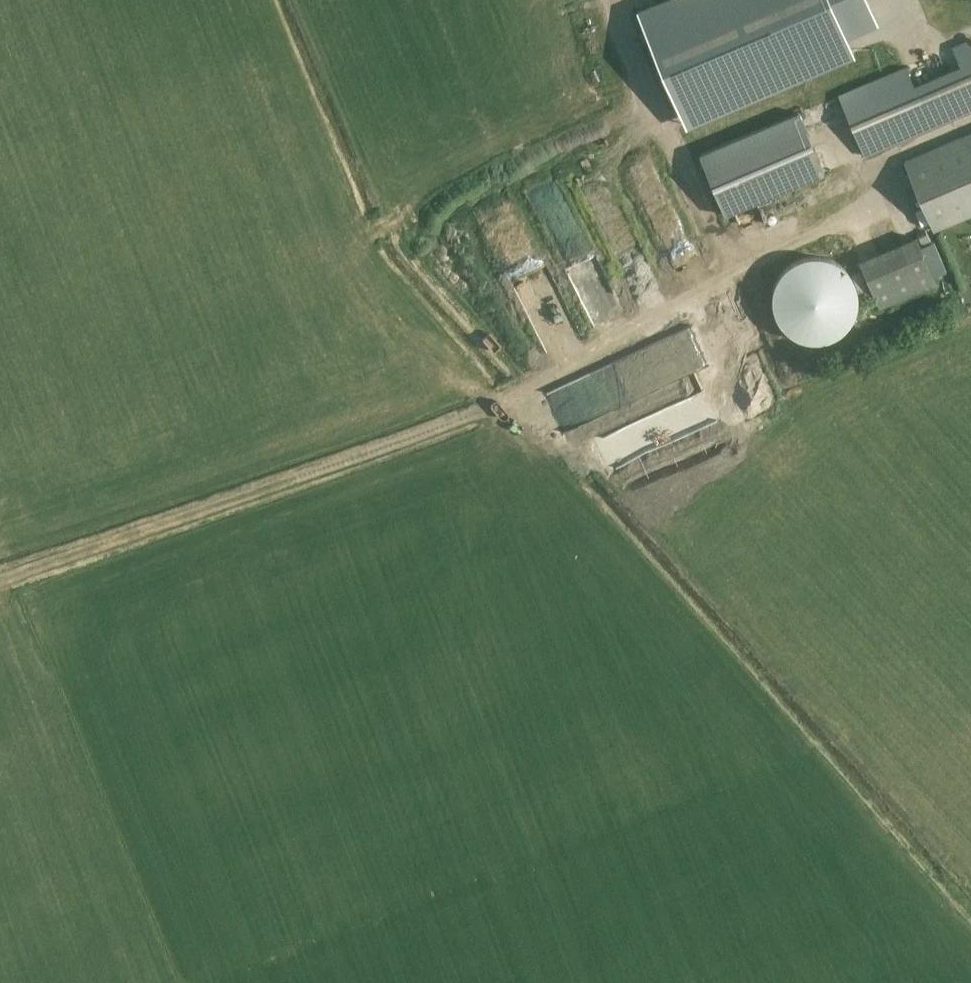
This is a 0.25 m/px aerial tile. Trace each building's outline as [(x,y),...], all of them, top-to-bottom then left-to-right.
[(687,126),(853,56),(846,39),(877,26),(866,0),(672,0),(640,13),(687,126)] [(970,39),(839,95),(865,156),(970,111),(970,41),(970,39)] [(824,174),(799,113),(700,155),(725,216),(824,174)] [(905,160),(934,231),(970,215),(970,133),(905,160)] [(936,285),(916,237),(858,262),(879,309),(936,285)] [(858,303),(858,300),(858,296),(858,292),(857,289),(856,285),(854,282),(853,278),(851,275),(848,272),(846,269),(843,267),(840,264),(837,262),(834,261),(830,259),(826,258),(823,257),(819,257),(815,257),(812,257),(808,257),(804,258),(801,259),(797,261),(794,262),(791,264),(788,267),(785,269),(782,272),(780,275),(778,278),(776,281),(775,285),(774,289),(773,292),(772,296),(772,300),(772,303),(773,307),(774,311),(775,314),(776,318),(778,321),(780,324),(782,327),(785,330),(788,333),(791,335),(794,337),(797,339),(801,340),(804,341),(808,342),(812,343),(815,343),(819,343),(823,342),(826,341),(830,340),(834,339),(837,337),(840,335),(843,333),(846,330),(848,327),(851,324),(853,321),(854,318),(856,314),(857,311),(858,307),(858,303)] [(725,313),(688,325),(693,338),(730,326),(725,313)] [(709,370),(726,414),(733,412),(740,429),(768,418),(762,403),(752,407),(733,360),(709,370)] [(633,384),(642,402),(651,397),(642,379),(633,384)]
